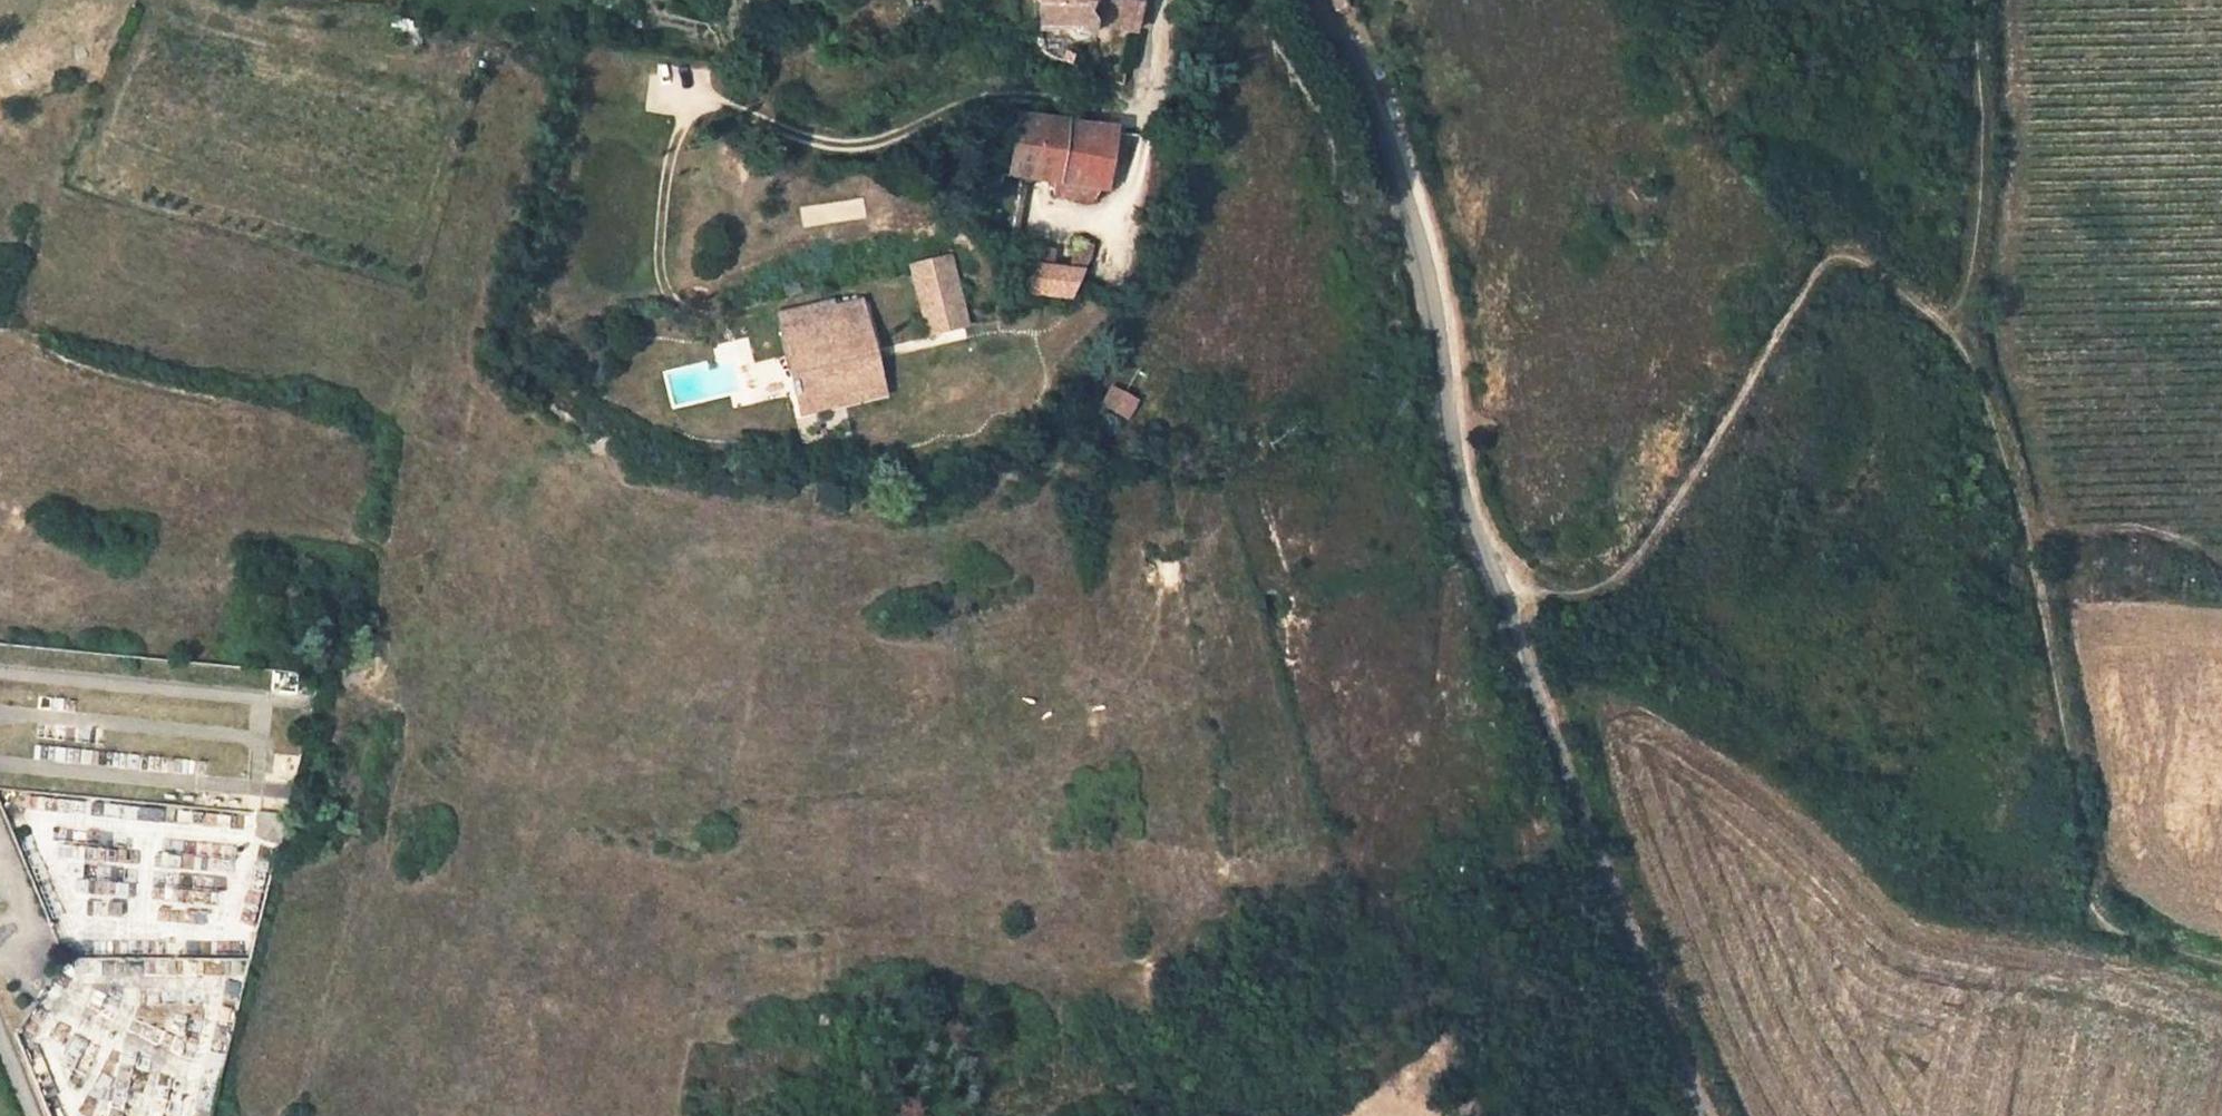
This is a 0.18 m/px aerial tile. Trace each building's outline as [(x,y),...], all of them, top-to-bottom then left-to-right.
[(1040,8),(1041,31),(1067,31),(1072,36),(1079,38),(1085,37),(1089,34),(1093,30),(1093,25),(1135,31),(1141,0),(1041,0),(1040,8)] [(1336,11),(1350,7),(1348,0),(1334,0),(1336,11)] [(1018,115),(1017,123),(1009,174),(1034,178),(1056,181),(1064,121),(1018,115)] [(1116,129),(1064,121),(1056,181),(1093,187),(1107,188),(1116,129)] [(1009,174),(1004,173),(1003,183),(1022,185),(1033,187),(1034,178),(1009,174)] [(1033,187),(1022,185),(1022,192),(1054,196),(1056,181),(1034,178),(1033,187)] [(1093,187),(1056,181),(1054,196),(1090,201),(1093,187)] [(1054,266),(1029,263),(1025,292),(1071,298),(1080,280),(1085,269),(1089,260),(1094,245),(1075,240),(1072,249),(1068,267),(1054,266)] [(1056,249),(1031,246),(1029,263),(1054,266),(1056,249)] [(951,257),(914,267),(930,333),(952,328),(941,285),(957,281),(951,257)] [(957,281),(941,285),(952,328),(967,324),(957,281)] [(784,340),(781,341),(798,412),(881,393),(871,351),(874,350),(861,299),(833,306),(832,300),(777,313),(784,340)] [(1137,401),(1111,386),(1101,401),(1126,418),(1137,401)] [(285,815),(257,812),(256,831),(263,840),(279,843),(285,815)] [(120,904),(109,902),(108,914),(118,915),(120,904)]
